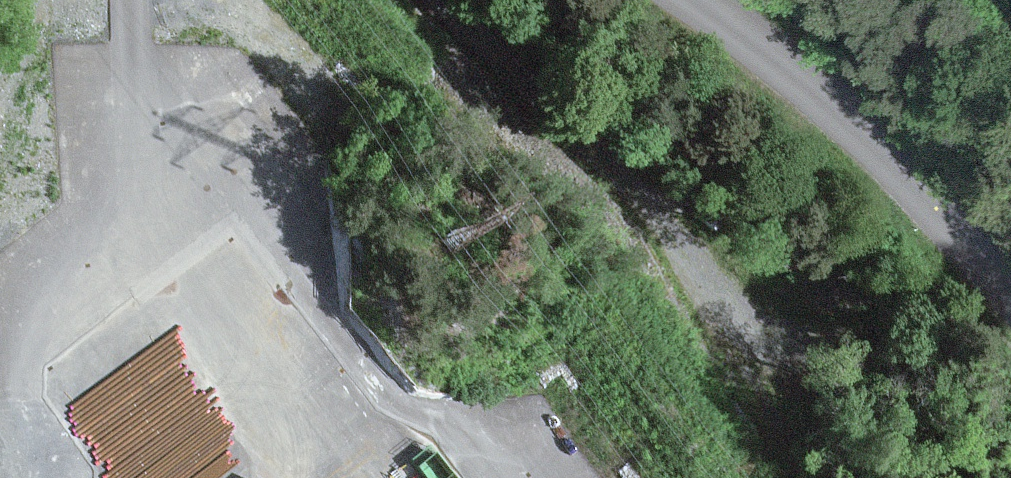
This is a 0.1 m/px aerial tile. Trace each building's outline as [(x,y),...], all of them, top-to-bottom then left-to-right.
[(49,23),(99,25),(100,0),(49,0),(49,23)]
